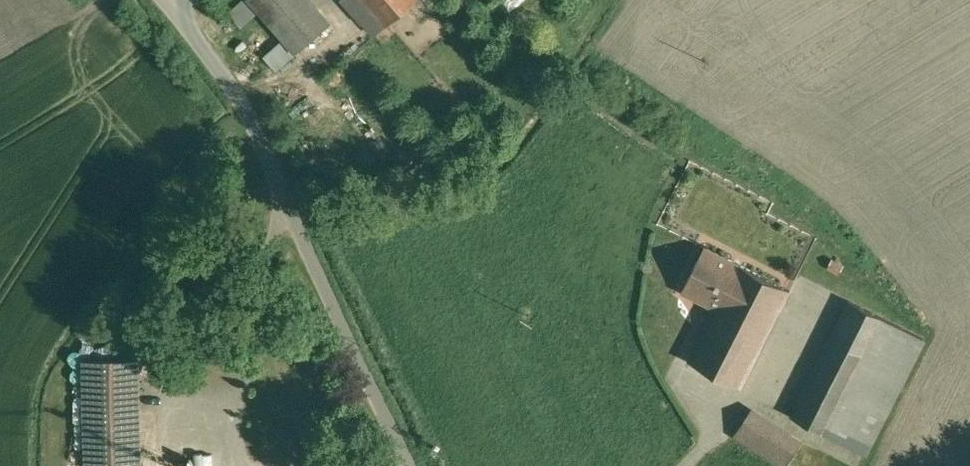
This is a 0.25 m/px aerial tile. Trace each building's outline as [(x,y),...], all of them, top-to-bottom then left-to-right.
[(311,0),(252,0),(297,52),(331,23),(311,0)] [(386,25),(415,0),(364,0),(386,25)] [(262,55),(275,71),(295,56),(281,39),(262,55)] [(705,246),(682,290),(717,308),(739,264),(705,246)] [(843,266),(832,260),(828,267),(839,273),(843,266)] [(791,290),(739,264),(717,308),(690,361),(691,361),(700,366),(741,387),(791,290)] [(824,353),(792,416),(865,454),(924,338),(850,301),(828,344),(824,353)] [(78,340),(81,465),(139,465),(137,338),(78,340)] [(828,344),(817,338),(813,348),(824,353),(828,344)] [(219,349),(198,350),(198,369),(220,369),(219,349)] [(691,361),(684,373),(694,378),(700,366),(691,361)] [(751,410),(735,435),(784,465),(786,465),(801,442),(751,410)] [(319,442),(308,442),(309,458),(320,458),(319,442)]
